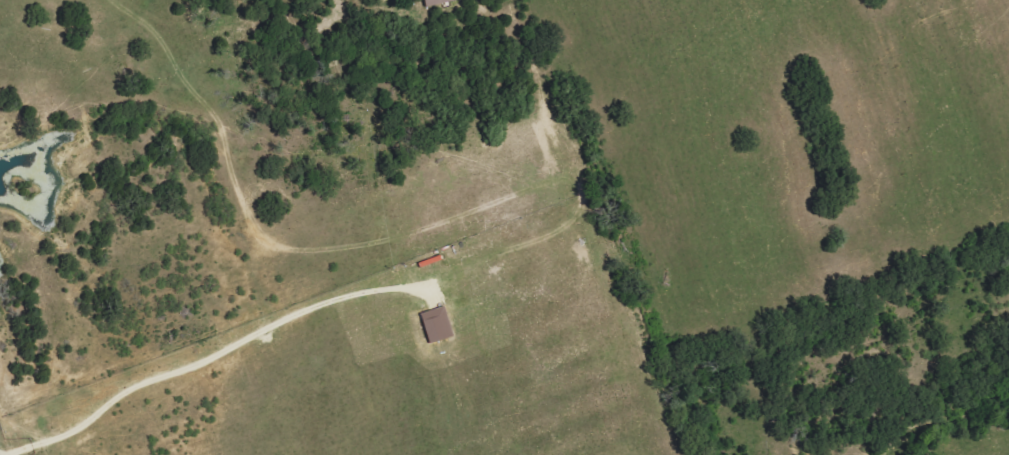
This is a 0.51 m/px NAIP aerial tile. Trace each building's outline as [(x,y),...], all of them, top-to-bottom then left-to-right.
[(455,336),(446,306),(422,314),(430,343),(455,336)]
